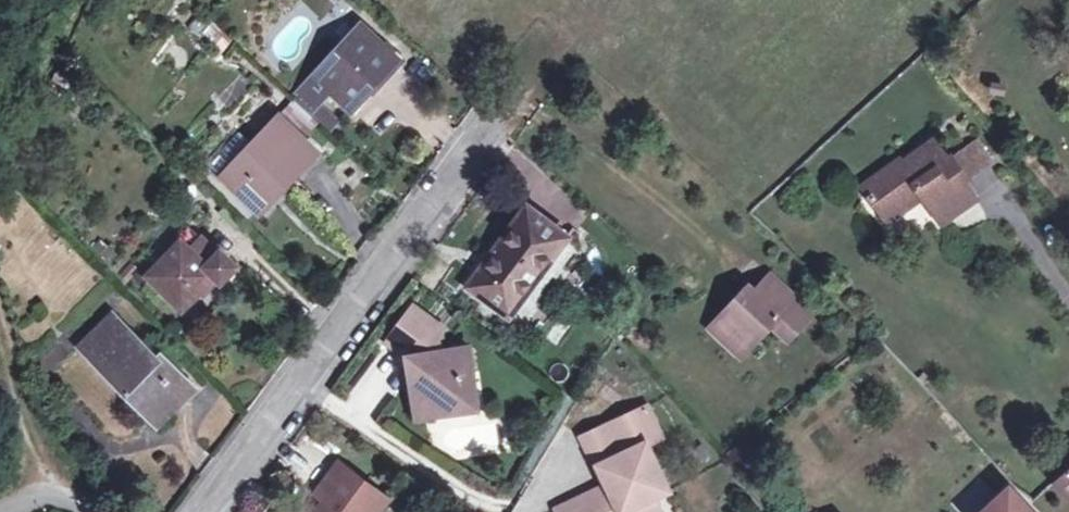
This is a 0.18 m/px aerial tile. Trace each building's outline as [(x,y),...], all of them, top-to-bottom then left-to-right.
[(225,48),(231,35),(196,19),(189,32),(225,48)] [(358,26),(313,76),(328,90),(349,109),(393,58),(358,26)] [(307,113),(328,90),(313,76),(310,73),(290,96),(292,100),(307,113)] [(316,122),(307,113),(292,100),(277,115),(301,138),(316,122)] [(316,153),(301,138),(277,115),(250,144),(220,175),(253,207),(277,182),(283,187),(316,153)] [(208,163),(220,175),(250,144),(238,132),(208,163)] [(974,139),(949,157),(964,176),(989,159),(974,139)] [(961,179),(964,176),(949,157),(947,158),(934,140),(901,164),(899,161),(863,188),(887,220),(921,196),(941,221),(974,197),(961,179)] [(259,213),(283,187),(277,182),(253,207),(259,213)] [(526,206),(466,286),(508,316),(567,236),(526,206)] [(220,282),(235,266),(219,250),(217,253),(192,229),(146,275),(181,309),(214,275),(220,282)] [(746,286),(715,321),(745,350),(770,323),(787,339),(810,314),(768,275),(753,292),(746,286)] [(445,330),(416,308),(388,342),(408,358),(414,363),(416,377),(410,377),(415,420),(434,417),(433,405),(465,402),(463,375),(472,374),(469,348),(439,352),(438,337),(445,330)] [(170,372),(156,358),(111,314),(78,347),(141,409),(148,402),(165,418),(194,388),(174,368),(170,372)] [(739,357),(745,350),(715,321),(709,328),(739,357)] [(159,354),(156,358),(170,372),(174,368),(159,354)] [(477,413),(472,374),(463,375),(465,402),(433,405),(434,417),(477,413)] [(158,425),(165,418),(148,402),(141,409),(158,425)] [(608,428),(621,457),(598,468),(607,487),(555,511),(660,511),(654,500),(669,493),(646,446),(661,440),(647,410),(608,428)] [(584,439),(598,468),(621,457),(608,428),(584,439)] [(383,499),(335,463),(313,494),(328,505),(323,511),(374,511),(383,499)] [(1068,496),(1068,469),(1056,479),(1068,496)] [(1008,489),(984,511),(1029,511),(1008,489)]
